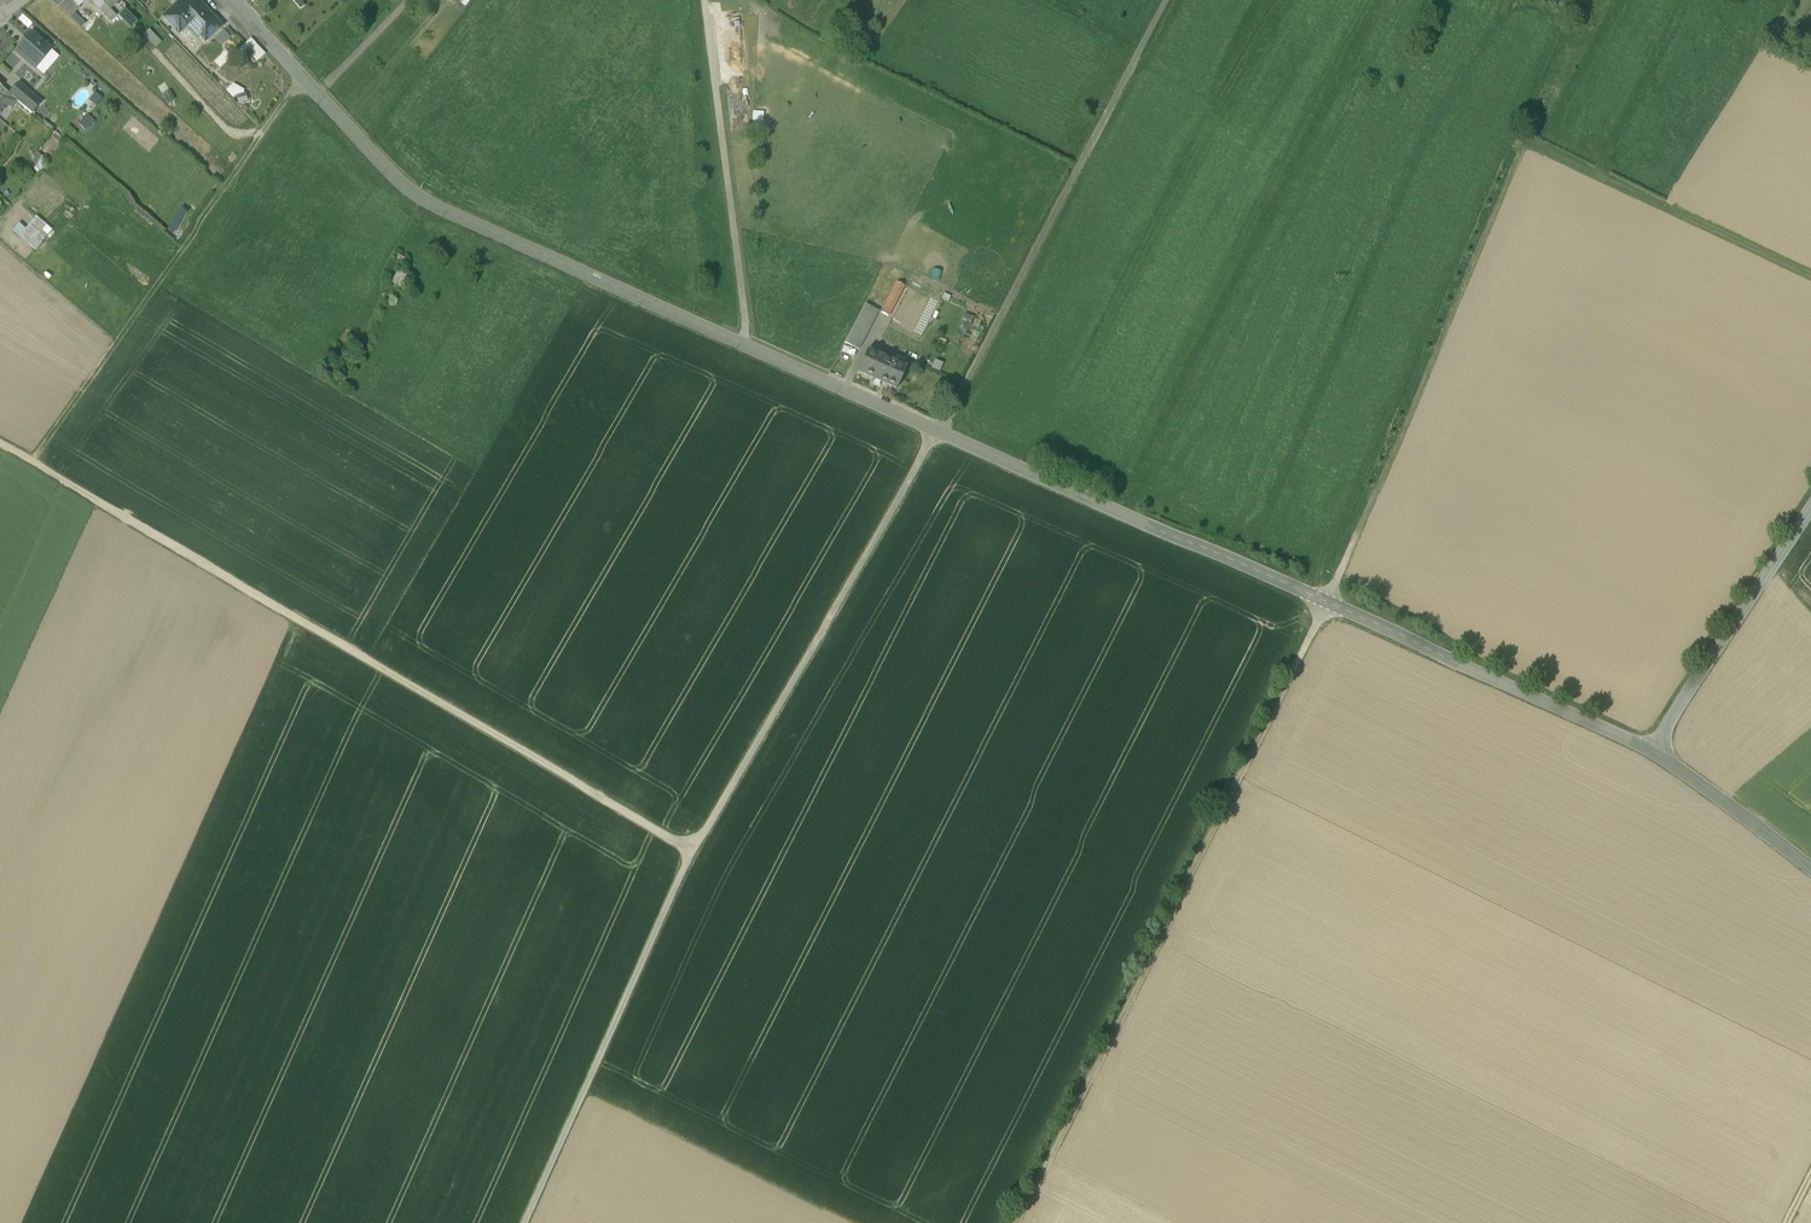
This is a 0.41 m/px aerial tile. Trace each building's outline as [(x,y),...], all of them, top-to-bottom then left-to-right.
[(86,0),(74,0),(73,1),(72,0),(65,0),(64,1),(75,12),(86,0)] [(101,0),(90,0),(100,11),(106,5),(103,2),(101,0)] [(103,2),(106,5),(110,9),(120,0),(104,0),(103,2)] [(196,0),(183,0),(164,17),(178,33),(189,23),(198,34),(210,23),(214,19),(196,0)] [(75,12),(64,1),(58,7),(70,17),(74,13),(75,12)] [(86,24),(74,13),(70,17),(81,28),(86,24)] [(210,23),(198,34),(205,41),(217,31),(210,23)] [(231,38),(224,29),(216,37),(223,45),(231,38)] [(51,50),(32,33),(28,39),(28,42),(25,46),(21,46),(16,52),(36,68),(51,50)] [(249,38),(236,50),(241,55),(249,47),(255,53),(252,57),(257,62),(265,54),(249,38)] [(42,102),(20,83),(10,94),(17,101),(32,113),(42,102)] [(2,87),(0,90),(0,100),(2,101),(10,109),(17,101),(10,94),(2,87)] [(168,88),(161,93),(167,101),(174,96),(168,88)] [(249,93),(238,93),(238,102),(249,102),(249,93)] [(52,223),(46,218),(35,230),(41,236),(52,223)] [(33,245),(41,236),(35,230),(24,221),(16,230),(33,245)] [(405,263),(395,280),(405,287),(415,270),(405,263)] [(897,283),(881,312),(889,317),(905,287),(897,283)] [(845,343),(859,350),(879,311),(865,305),(845,343)] [(906,367),(867,350),(857,373),(896,390),(906,367)]
